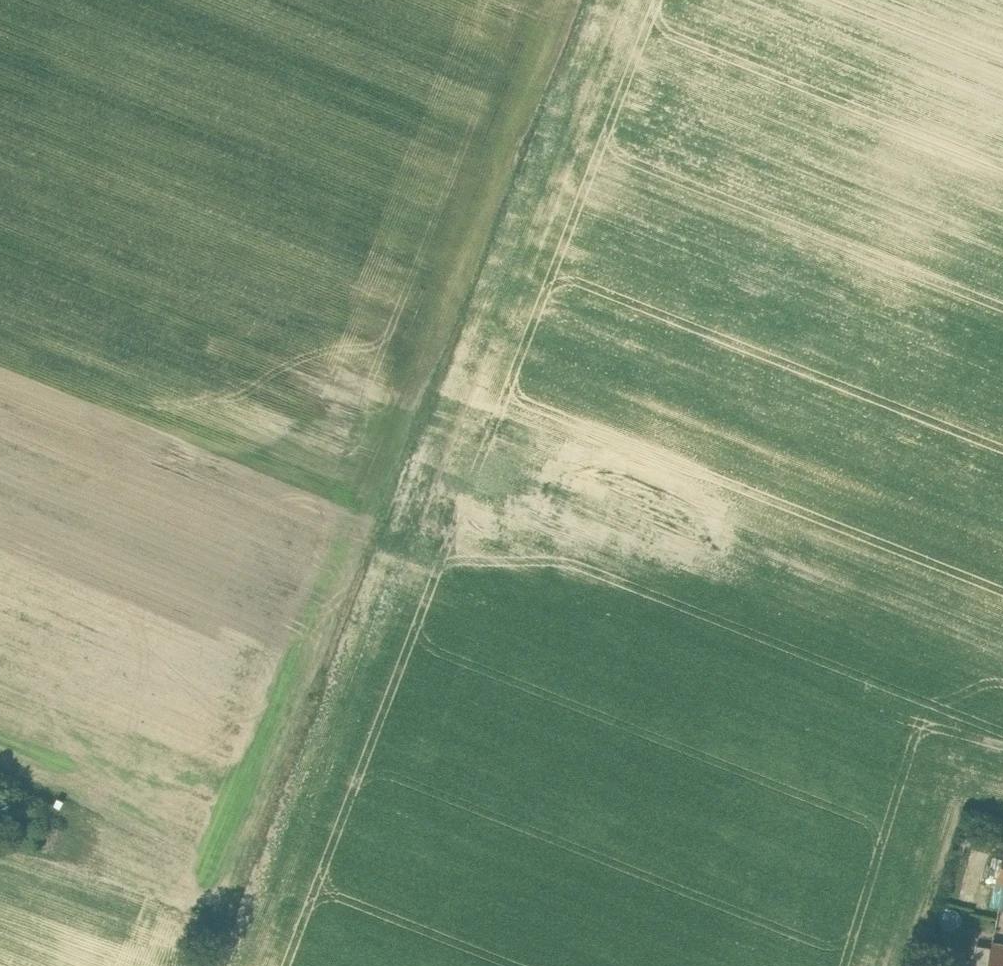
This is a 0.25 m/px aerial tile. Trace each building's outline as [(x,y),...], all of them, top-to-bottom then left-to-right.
[(990,965),(1002,965),(1002,944),(994,943),(990,965)]
